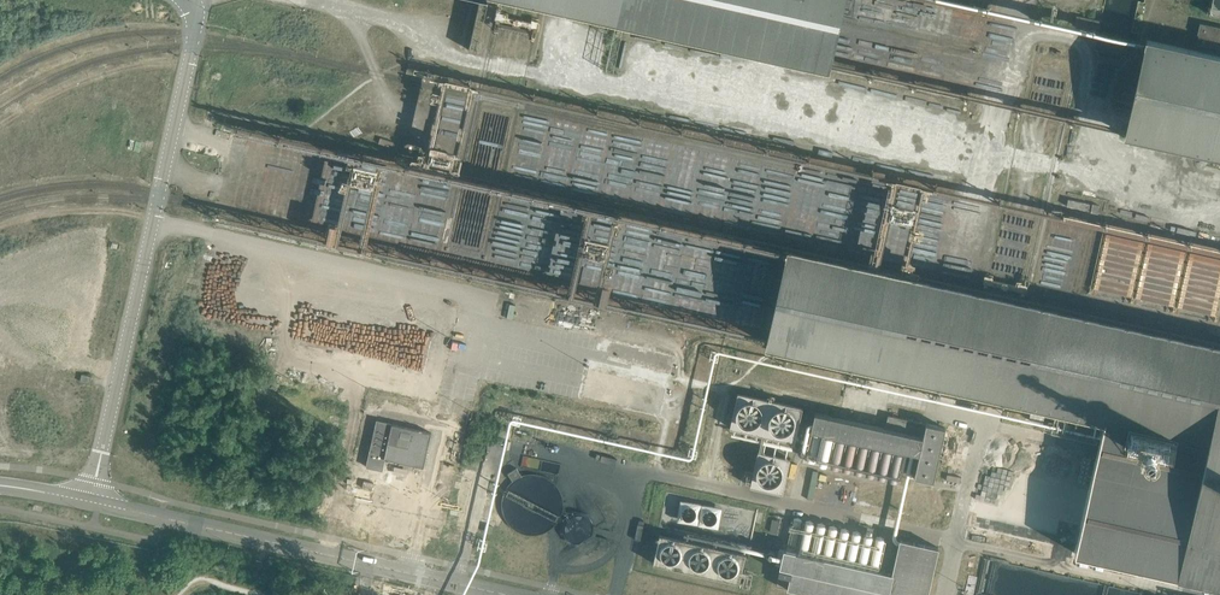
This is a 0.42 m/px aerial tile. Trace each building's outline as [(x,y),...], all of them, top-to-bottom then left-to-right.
[(1099,20),(1095,19),(1076,15),(1074,25),(1080,26),(1079,30),(1081,30),(1089,32),(1090,26),(1098,28),(1099,20)] [(1219,49),(1219,27),(1209,24),(1209,23),(1203,22),(1202,23),(1199,22),(1197,34),(1198,34),(1196,44),(1200,45),(1200,46),(1206,47),(1207,46),(1219,49)] [(1169,44),(1145,39),(1124,133),(1219,155),(1219,56),(1169,44)] [(408,63),(406,73),(412,74),(415,64),(414,64),(408,63)] [(230,162),(239,161),(237,148),(228,149),(230,162)] [(225,181),(232,182),(233,174),(238,174),(238,166),(226,165),(225,181)] [(766,344),(778,347),(992,394),(1006,398),(1062,410),(1102,419),(1097,441),(1094,453),(1077,530),(1074,543),(1073,551),(1178,575),(1219,585),(1219,345),(1213,343),(1209,342),(1171,334),(1166,333),(1129,324),(1124,323),(1108,319),(1087,315),(1082,314),(1044,305),(1041,305),(981,291),(980,292),(971,290),(971,289),(787,248),(766,344)] [(202,269),(203,259),(191,258),(190,268),(202,269)] [(360,335),(356,354),(369,357),(373,337),(360,335)] [(674,354),(594,336),(591,351),(671,369),(674,354)] [(581,397),(624,407),(631,379),(588,369),(581,397)] [(91,376),(81,374),(79,381),(89,383),(91,377),(91,376)] [(403,390),(423,393),(425,378),(405,376),(403,390)] [(803,406),(738,391),(730,427),(795,441),(803,406)] [(890,415),(887,428),(815,412),(812,426),(811,429),(918,453),(913,476),(933,480),(945,428),(890,415)] [(384,458),(423,467),(431,432),(376,420),(366,466),(382,470),(384,458)] [(790,457),(758,450),(750,485),(783,492),(790,457)] [(562,504),(562,503),(562,497),(560,491),(556,485),(552,480),(547,477),(541,474),(535,473),(530,473),(524,474),(519,476),(513,480),(510,483),(506,488),(504,493),(502,499),(502,504),(502,509),(504,515),(507,520),(511,525),(516,529),(520,531),(526,533),(532,534),(538,533),(544,531),(548,529),(553,525),(556,522),(559,516),(561,510),(562,504)] [(854,509),(859,483),(811,473),(806,499),(854,509)] [(363,480),(362,488),(372,490),(373,483),(363,480)] [(918,482),(909,523),(929,527),(938,486),(918,482)] [(699,502),(679,498),(675,519),(695,523),(699,502)] [(722,507),(701,503),(697,524),(718,528),(722,507)] [(746,552),(660,534),(653,563),(740,582),(742,573),(745,574),(743,584),(750,586),(753,571),(743,569),(746,552)] [(784,548),(780,565),(792,568),(788,587),(823,594),(927,594),(937,547),(900,539),(892,573),(784,548)] [(776,585),(788,587),(791,570),(780,568),(776,585)]
